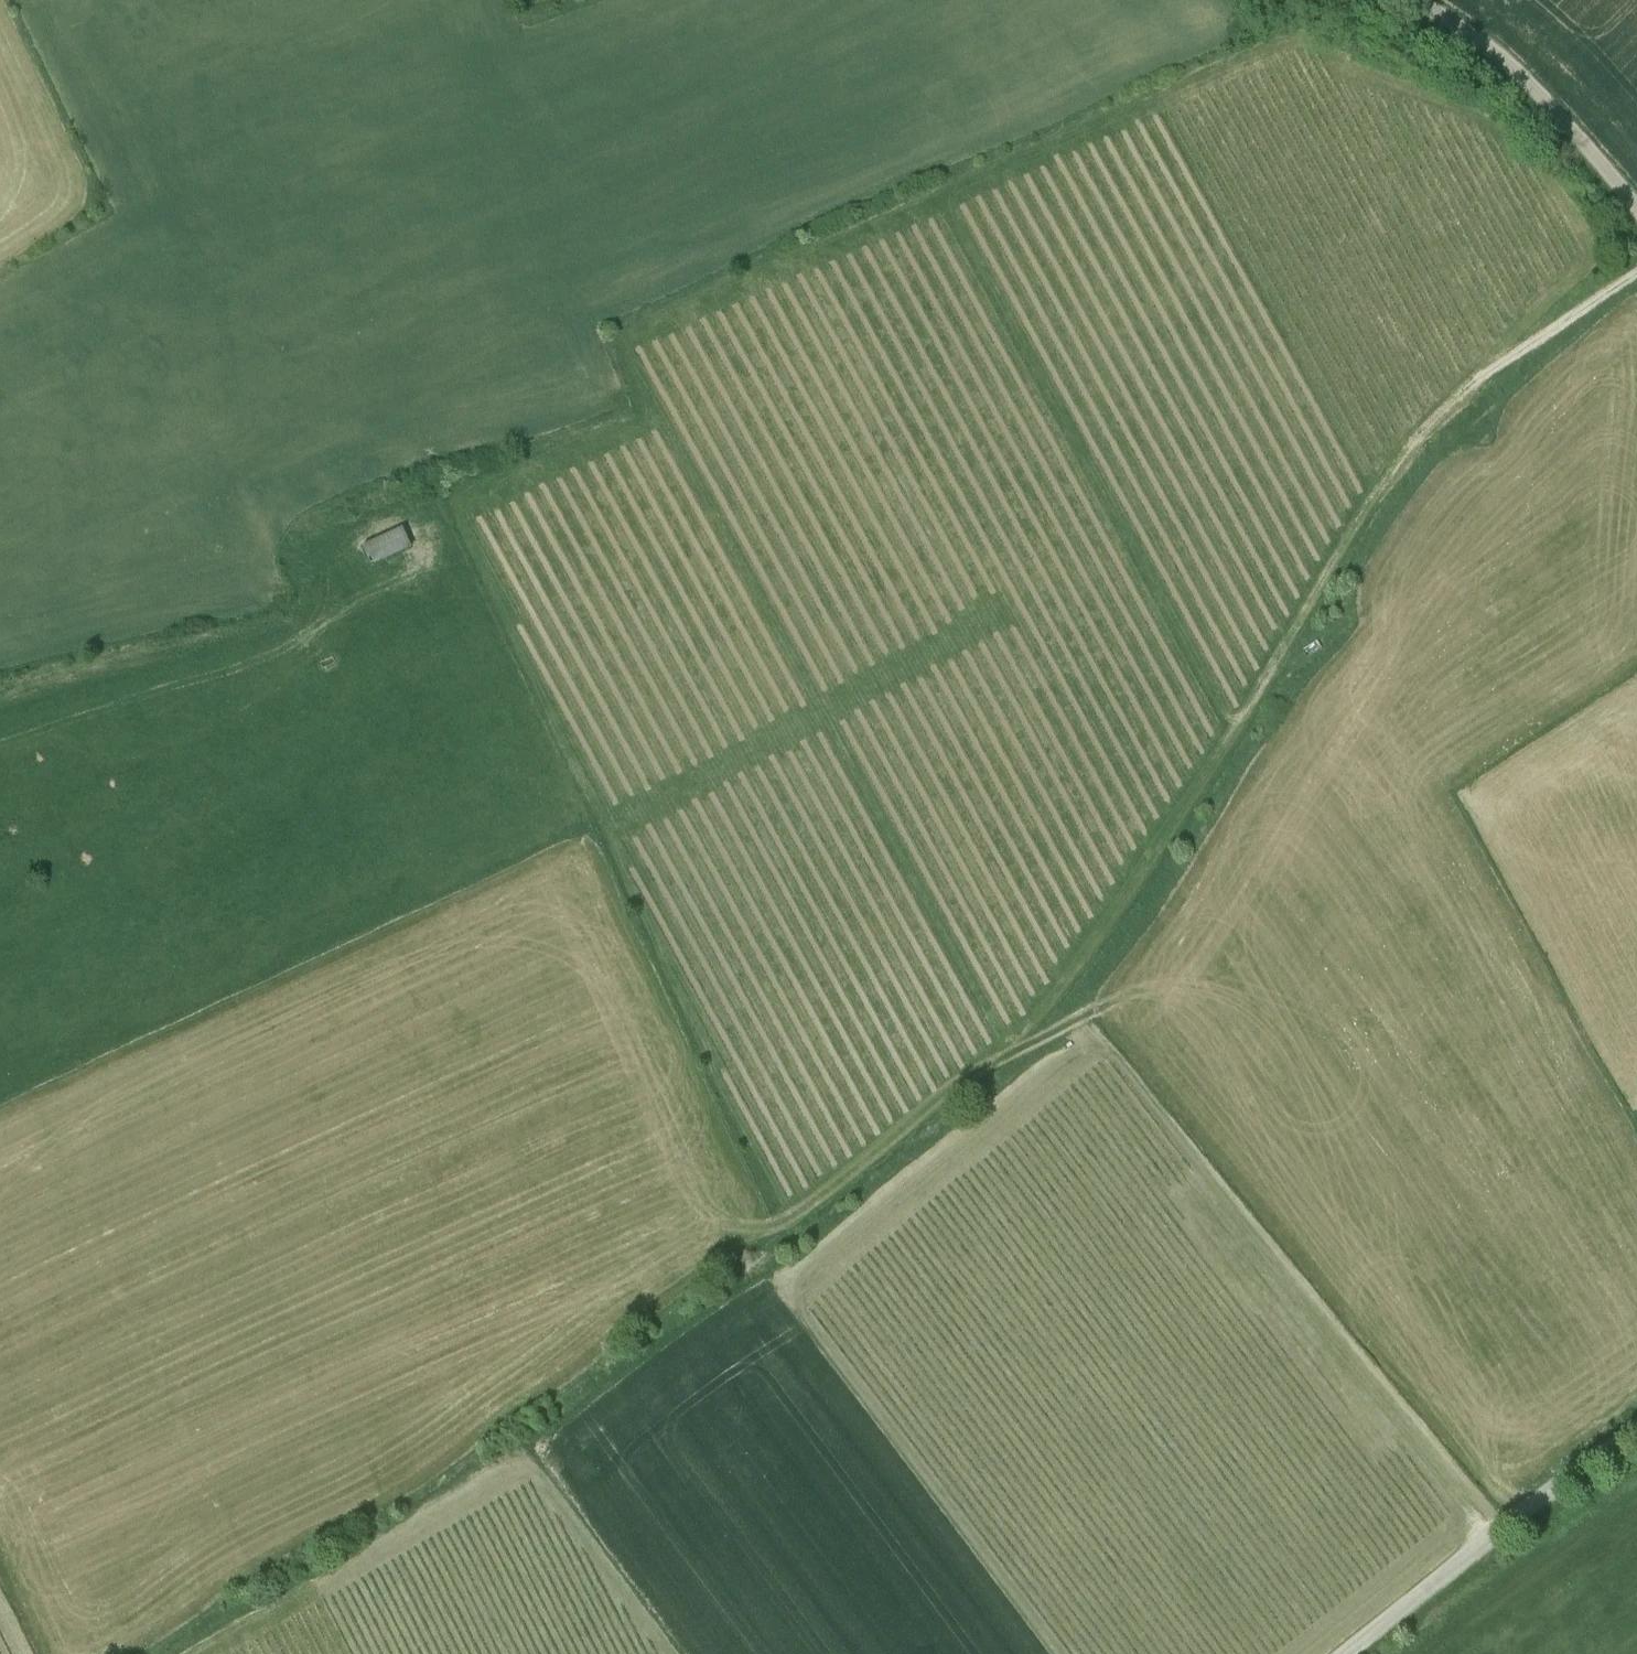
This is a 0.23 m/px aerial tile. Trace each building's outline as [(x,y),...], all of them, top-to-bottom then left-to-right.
[(408,529),(366,543),(373,565),(416,551),(408,529)]
